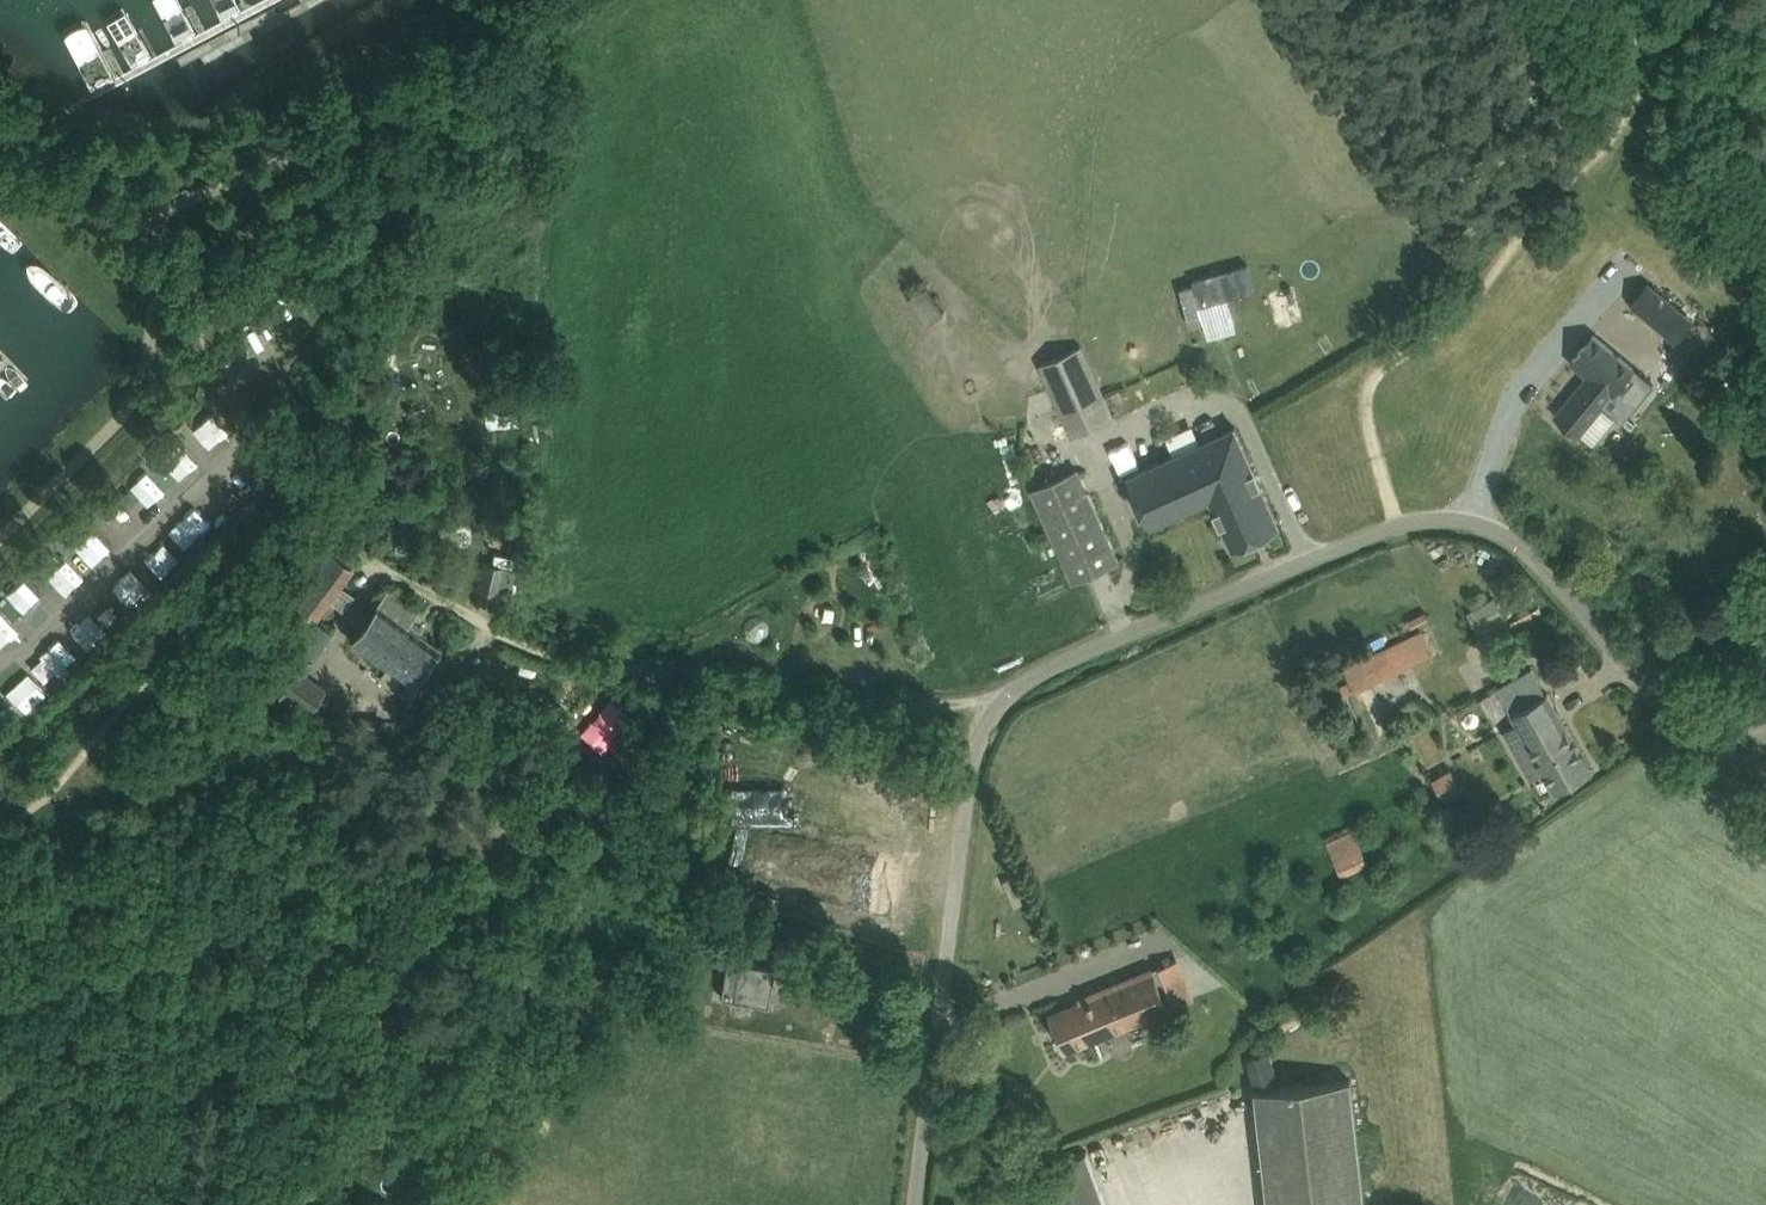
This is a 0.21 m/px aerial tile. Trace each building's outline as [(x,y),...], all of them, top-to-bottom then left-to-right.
[(177,43),(196,33),(179,0),(154,0),(177,43)] [(222,20),(241,10),(236,0),(211,0),(222,20)] [(124,4),(105,14),(133,67),(152,57),(124,4)] [(80,27),(61,37),(89,90),(108,80),(80,27)] [(1179,287),(1189,326),(1204,322),(1199,305),(1214,301),(1222,333),(1237,329),(1228,297),(1255,290),(1247,263),(1192,278),(1194,283),(1179,287)] [(928,281),(906,295),(924,324),(946,311),(928,281)] [(1630,303),(1660,329),(1679,306),(1649,281),(1647,283),(1630,303)] [(1612,347),(1612,348),(1594,333),(1574,358),(1591,372),(1556,415),(1578,433),(1579,431),(1594,442),(1614,418),(1600,406),(1624,377),(1623,377),(1633,365),(1612,347)] [(1072,433),(1114,414),(1082,344),(1040,363),(1072,433)] [(516,423),(515,388),(485,388),(486,423),(516,423)] [(211,410),(192,427),(209,445),(228,428),(211,410)] [(1235,425),(1128,474),(1149,524),(1211,496),(1233,545),(1280,524),(1235,425)] [(180,477),(198,459),(178,439),(161,456),(180,477)] [(1032,487),(1064,557),(1073,579),(1119,558),(1078,466),(1032,487)] [(145,467),(129,483),(149,503),(165,487),(145,467)] [(168,529),(185,546),(211,521),(195,504),(168,529)] [(92,525),(73,542),(92,563),(111,546),(92,525)] [(160,573),(179,556),(164,540),(145,557),(160,573)] [(292,601),(316,618),(352,568),(329,551),(292,601)] [(46,572),(65,592),(85,574),(66,554),(46,572)] [(493,592),(508,595),(515,568),(488,562),(484,561),(478,588),(482,589),(493,592)] [(130,601),(146,580),(128,565),(111,585),(130,601)] [(7,591),(24,609),(41,593),(23,576),(7,591)] [(351,636),(411,683),(438,646),(408,624),(418,610),(388,588),(351,636)] [(1494,595),(1467,610),(1479,631),(1506,616),(1494,595)] [(18,628),(0,608),(0,644),(18,628)] [(63,635),(78,652),(105,629),(90,611),(63,635)] [(59,634),(40,653),(59,672),(78,652),(59,634)] [(1371,653),(1381,676),(1404,666),(1394,643),(1371,653)] [(309,713),(325,691),(304,676),(315,661),(294,647),(268,684),(309,713)] [(1545,768),(1556,789),(1592,769),(1548,692),(1547,692),(1533,667),(1532,668),(1499,686),(1517,719),(1501,728),(1528,777),(1545,768)] [(26,710),(47,690),(28,671),(7,690),(26,710)] [(1451,765),(1430,777),(1443,800),(1464,789),(1451,765)] [(1342,877),(1345,875),(1369,864),(1353,829),(1326,841),(1339,870),(1342,877)] [(774,966),(729,958),(723,995),(768,1003),(774,966)] [(1066,1051),(1170,1008),(1153,966),(1152,966),(1153,967),(1079,997),(1081,1000),(1050,1013),(1066,1051)] [(1271,1051),(1247,1058),(1255,1085),(1279,1078),(1271,1051)] [(1255,1088),(1269,1204),(1363,1204),(1348,1077),(1255,1088)] [(1086,1151),(1019,1176),(1030,1204),(1107,1204),(1086,1151)]
